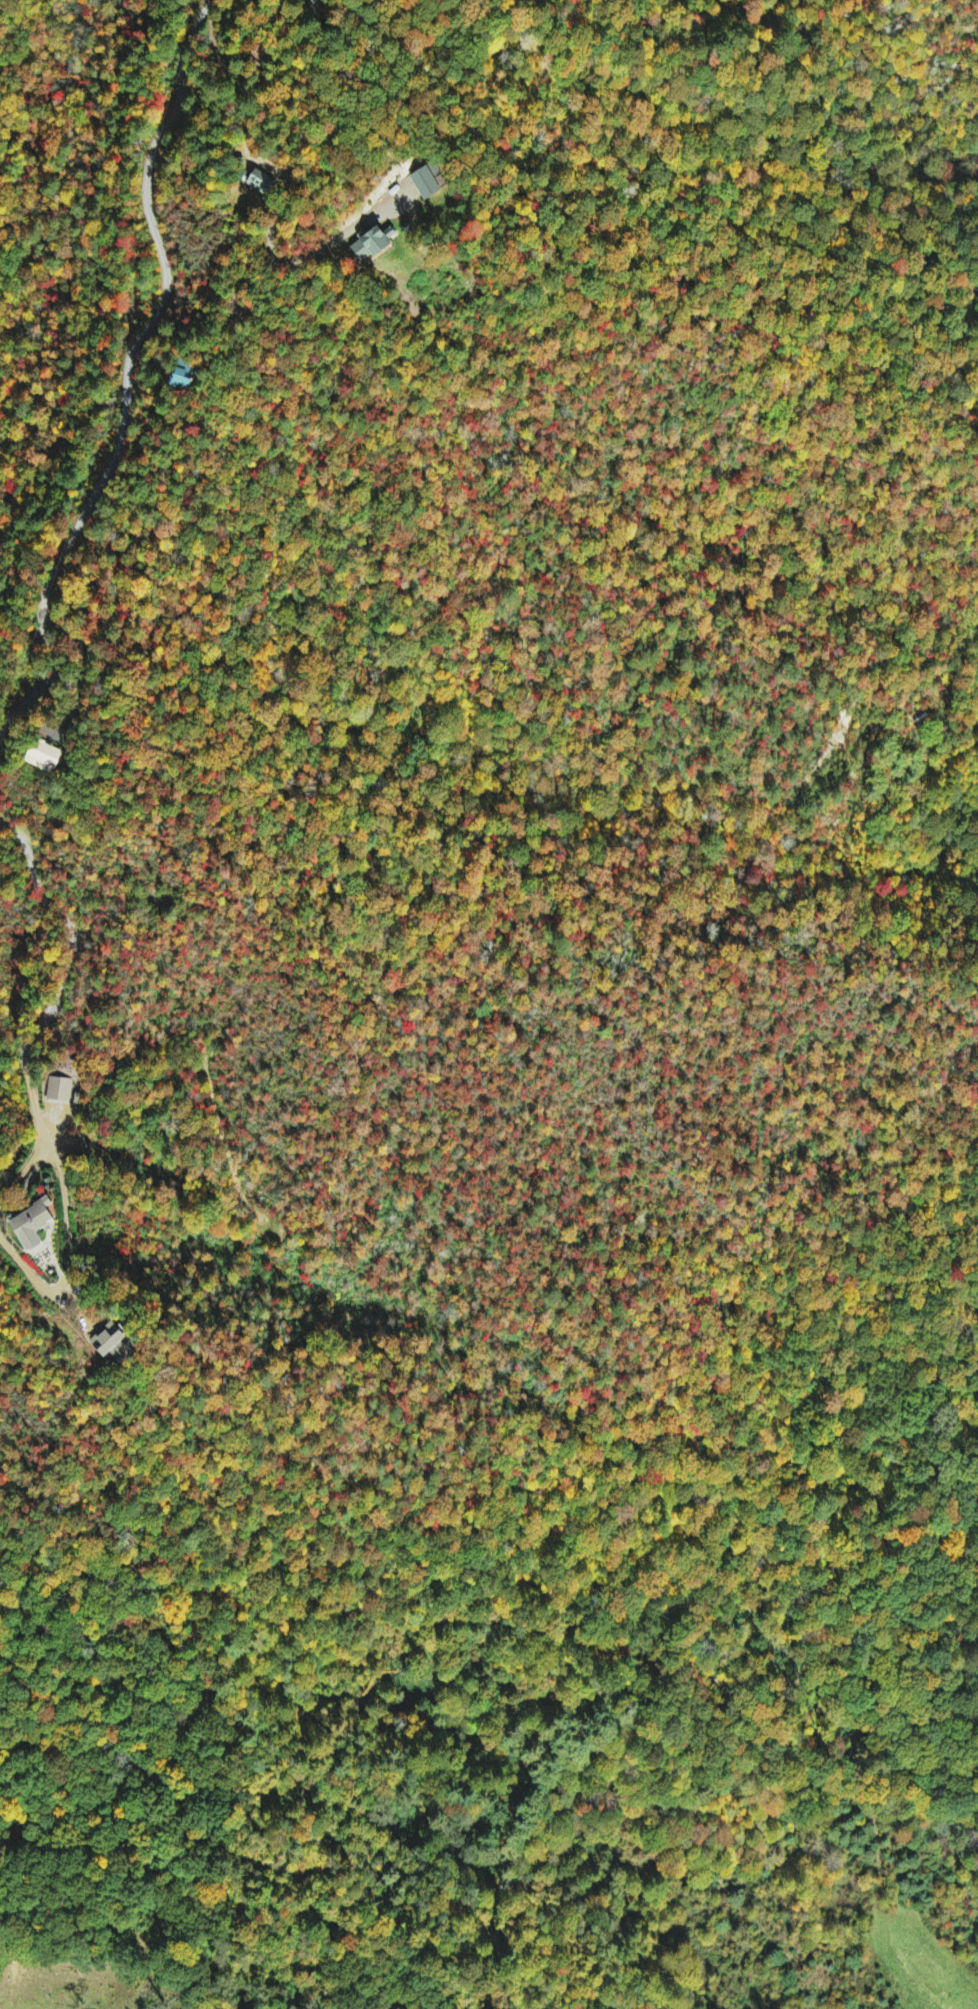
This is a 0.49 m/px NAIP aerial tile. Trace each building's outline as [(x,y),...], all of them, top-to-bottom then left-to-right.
[(249,183),(270,197),(280,182),(259,168),(249,183)] [(395,226),(386,231),(383,226),(353,245),(364,261),(376,254),(403,238),(395,226)] [(174,388),(195,391),(198,364),(177,362),(174,388)] [(65,750),(35,740),(27,764),(57,774),(65,750)] [(48,1101),(71,1104),(74,1080),(51,1077),(48,1101)] [(32,1255),(48,1245),(41,1233),(60,1222),(52,1209),(58,1206),(54,1199),(14,1222),(32,1255)] [(95,1341),(108,1360),(133,1343),(120,1324),(95,1341)]
